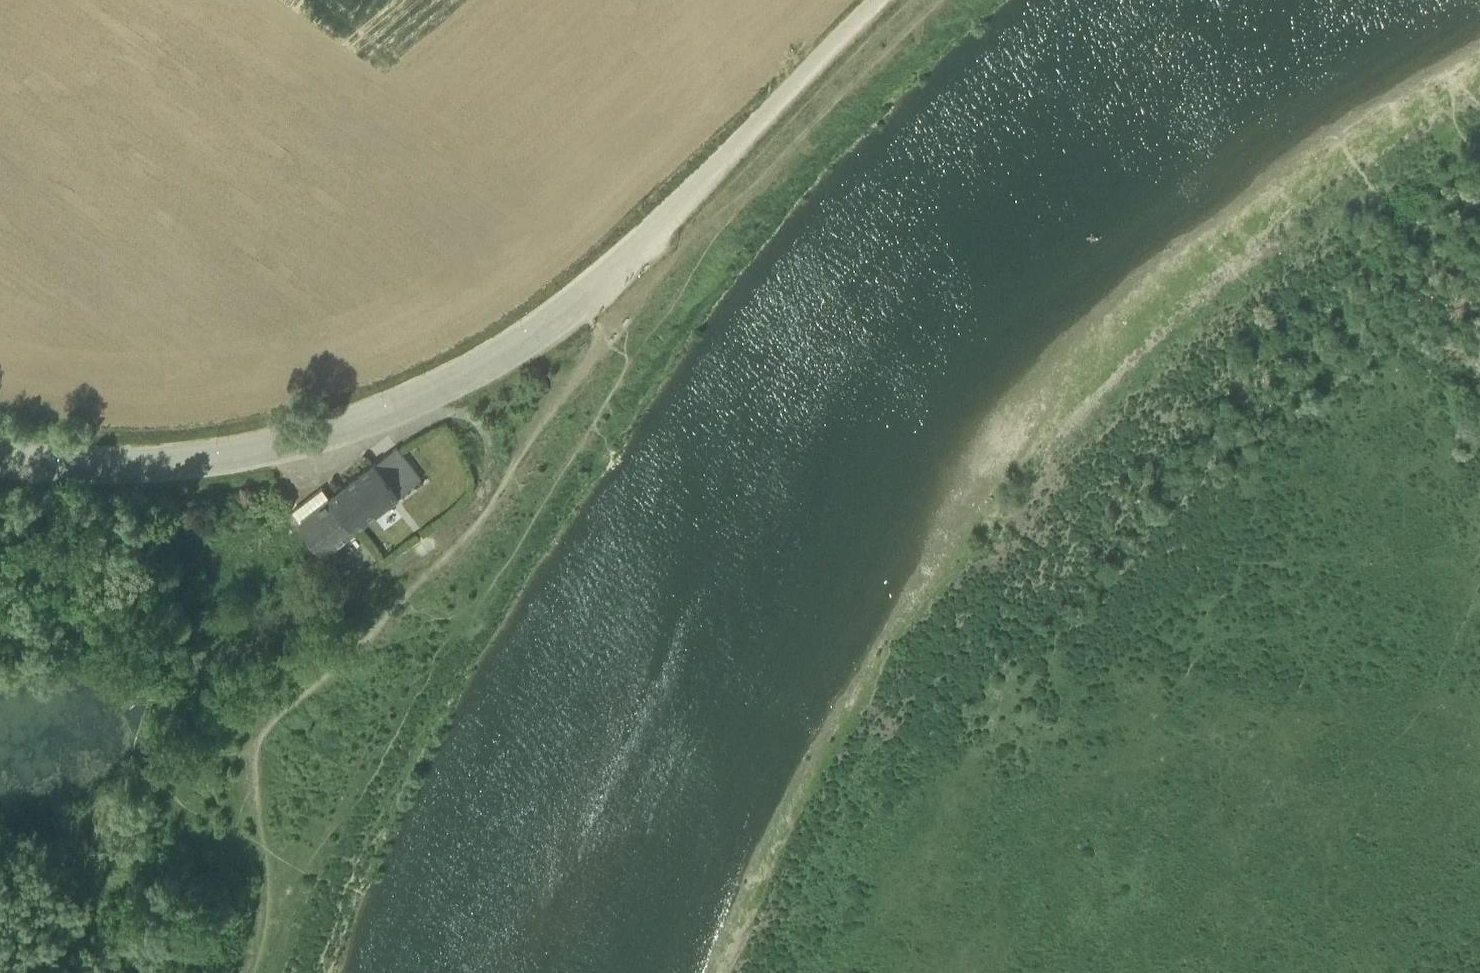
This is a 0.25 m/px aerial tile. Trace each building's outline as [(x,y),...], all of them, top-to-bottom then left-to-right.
[(357,519),(422,469),(397,437),(331,488),(357,519)] [(356,519),(323,479),(294,501),(325,543),(356,519)]
